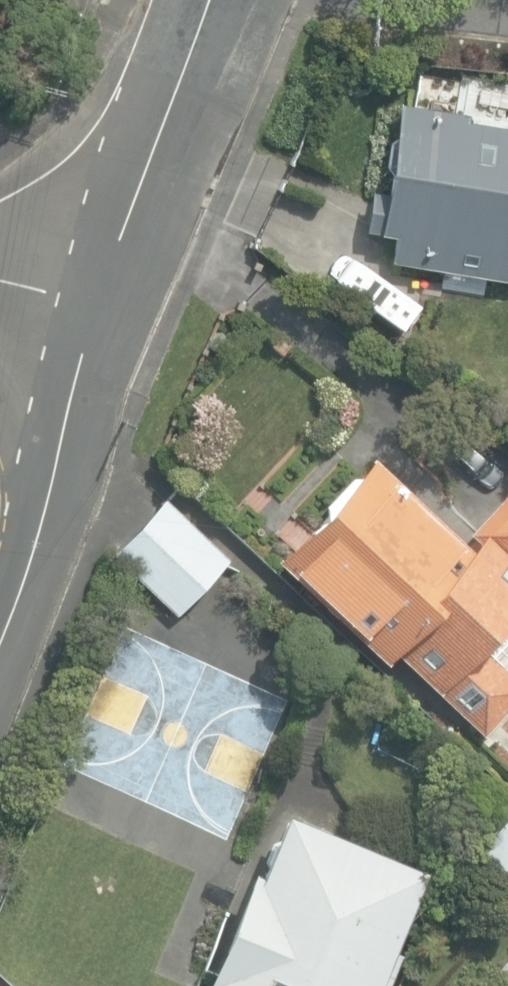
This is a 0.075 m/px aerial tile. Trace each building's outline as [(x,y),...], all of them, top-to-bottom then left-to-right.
[(507,284),(507,131),(488,128),(490,117),(391,101),(376,191),(366,190),(359,229),(371,231),(371,234),(393,237),(388,265),(507,284)] [(281,559),(357,637),(383,666),(393,655),(480,742),(507,711),(507,674),(481,647),(507,618),(507,491),(467,545),(379,455),(281,559)] [(110,550),(175,612),(228,558),(163,495),(110,550)] [(401,953),(390,948),(424,866),(284,806),(258,869),(248,865),(200,983),(208,985),(387,985),(401,953)] [(472,850),(507,884),(507,812),(472,850)]
